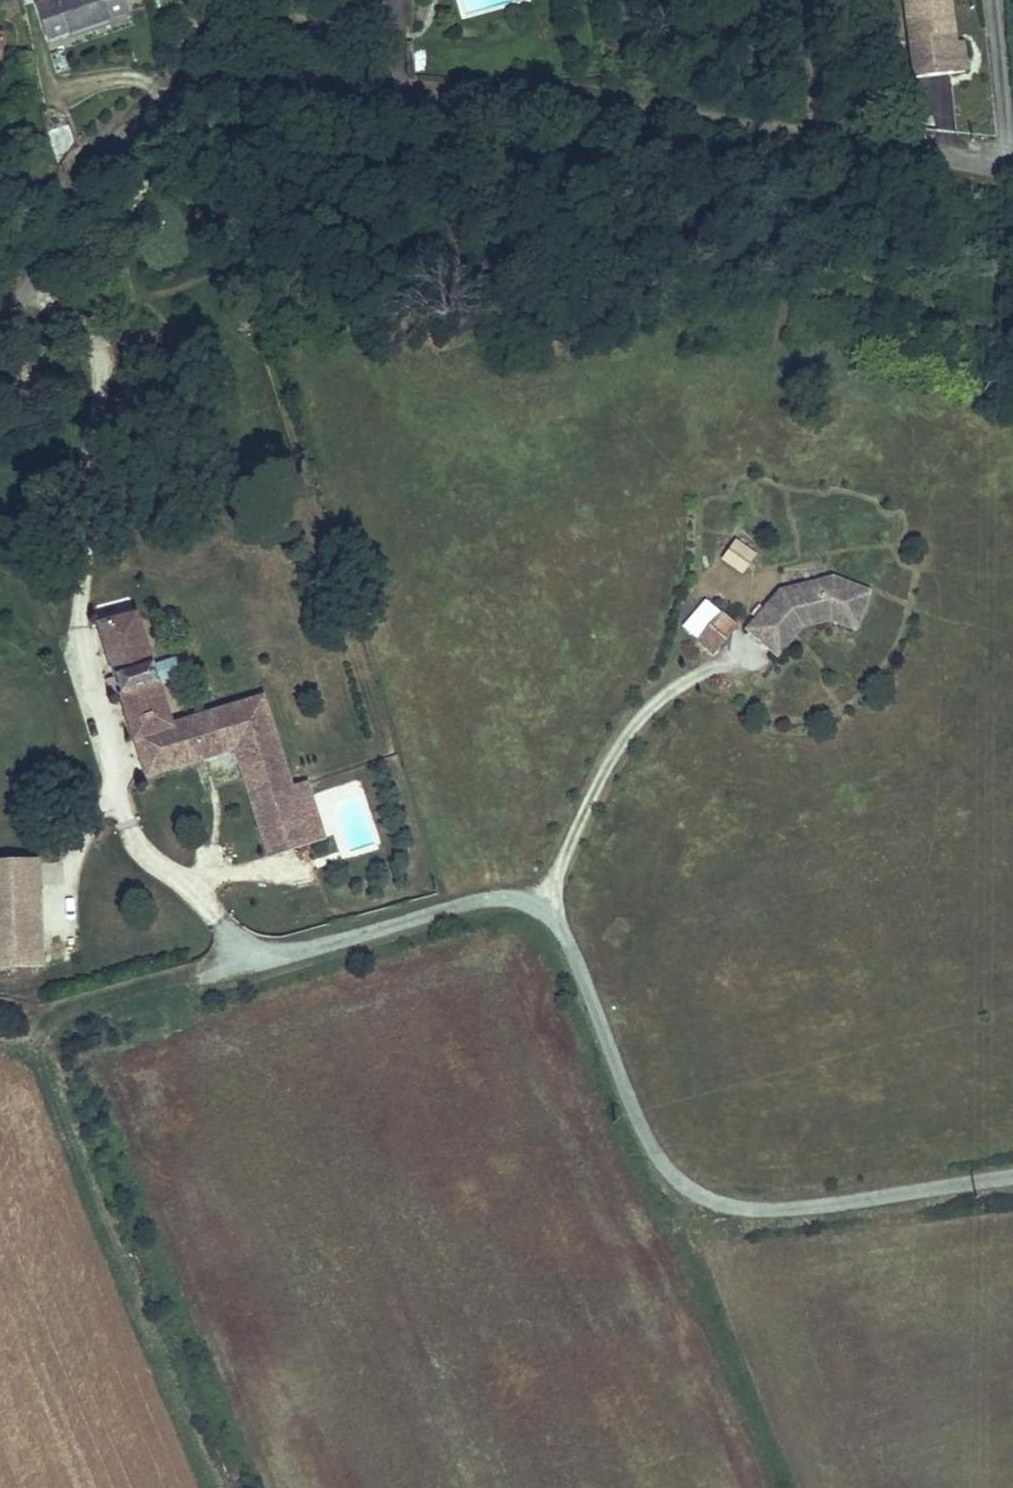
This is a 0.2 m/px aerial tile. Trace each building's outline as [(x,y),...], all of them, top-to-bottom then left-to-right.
[(54,30),(131,1),(130,0),(43,0),(54,30)] [(947,0),(903,0),(913,81),(963,75),(959,45),(952,45),(947,0)] [(46,125),(56,161),(63,147),(76,134),(70,111),(60,113),(46,125)] [(733,539),(719,563),(742,577),(756,554),(733,539)] [(744,632),(763,648),(783,624),(826,615),(827,622),(852,631),(866,594),(830,580),(777,593),(744,632)] [(719,611),(693,641),(713,657),(739,628),(719,611)] [(132,614),(98,625),(144,767),(230,739),(250,799),(289,786),(258,689),(166,718),(132,614)] [(783,624),(763,648),(775,658),(800,628),(827,622),(826,615),(783,624)] [(289,786),(250,799),(269,857),(308,843),(289,786)] [(37,968),(35,864),(34,864),(0,865),(0,969),(37,968)]
